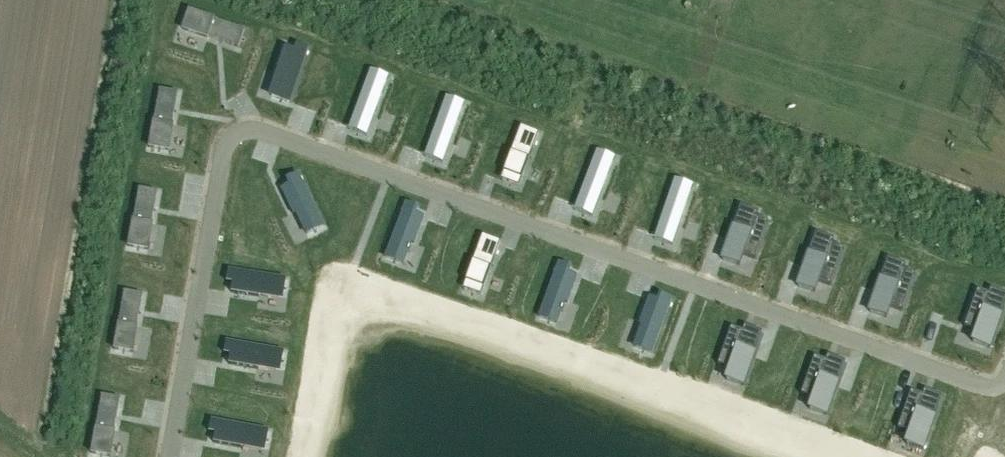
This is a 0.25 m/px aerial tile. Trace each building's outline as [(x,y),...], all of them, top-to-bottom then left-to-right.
[(188,11),(183,27),(238,46),(244,30),(188,11)] [(279,77),(272,97),(290,103),(308,48),(297,44),(295,51),(286,47),(276,75),(279,77)] [(371,70),(358,106),(374,112),(388,76),(371,70)] [(161,88),(150,146),(168,149),(178,91),(161,88)] [(447,97),(434,134),(451,140),(464,103),(447,97)] [(522,127),(505,171),(521,177),(538,133),(522,127)] [(598,151),(583,188),(599,195),(614,158),(598,151)] [(289,185),(282,188),(294,214),(296,213),(306,234),(323,226),(298,174),(287,179),(289,185)] [(675,180),(662,218),(679,224),(693,186),(675,180)] [(140,188),(129,246),(147,249),(157,191),(140,188)] [(407,202),(386,257),(403,263),(411,242),(414,243),(424,215),(417,213),(419,206),(407,202)] [(741,207),(723,260),(738,266),(742,254),(754,259),(766,222),(755,218),(757,213),(741,207)] [(816,234),(797,287),(814,293),(819,281),(829,285),(842,249),(830,245),(832,239),(816,234)] [(484,236),(468,281),(483,286),(499,242),(484,236)] [(887,259),(868,313),(885,319),(889,306),(901,310),(913,274),(901,270),(903,265),(887,259)] [(559,261),(539,317),(557,323),(566,300),(567,301),(576,275),(569,272),(572,266),(559,261)] [(229,269),(227,280),(233,281),(232,292),(259,296),(260,292),(283,295),(286,278),(229,269)] [(965,327),(975,330),(971,342),(990,349),(1004,303),(1004,294),(992,289),(990,295),(978,291),(965,327)] [(125,290),(115,348),(133,351),(143,293),(125,290)] [(642,325),(634,347),(651,353),(672,299),(660,294),(658,300),(650,298),(640,324),(642,325)] [(731,328),(719,365),(729,369),(725,380),(743,386),(761,332),(745,327),(744,332),(731,328)] [(226,341),(224,352),(231,353),(229,363),(257,368),(257,364),(280,368),(283,351),(226,341)] [(814,358),(803,394),(813,397),(809,410),(828,415),(845,362),(829,357),(827,362),(814,358)] [(911,393),(899,429),(908,432),(904,443),(923,450),(941,397),(925,391),(923,397),(911,393)] [(102,394),(92,452),(109,455),(119,397),(102,394)] [(211,420),(209,431),(216,432),(214,443),(242,448),(243,443),(265,448),(268,431),(211,420)]
